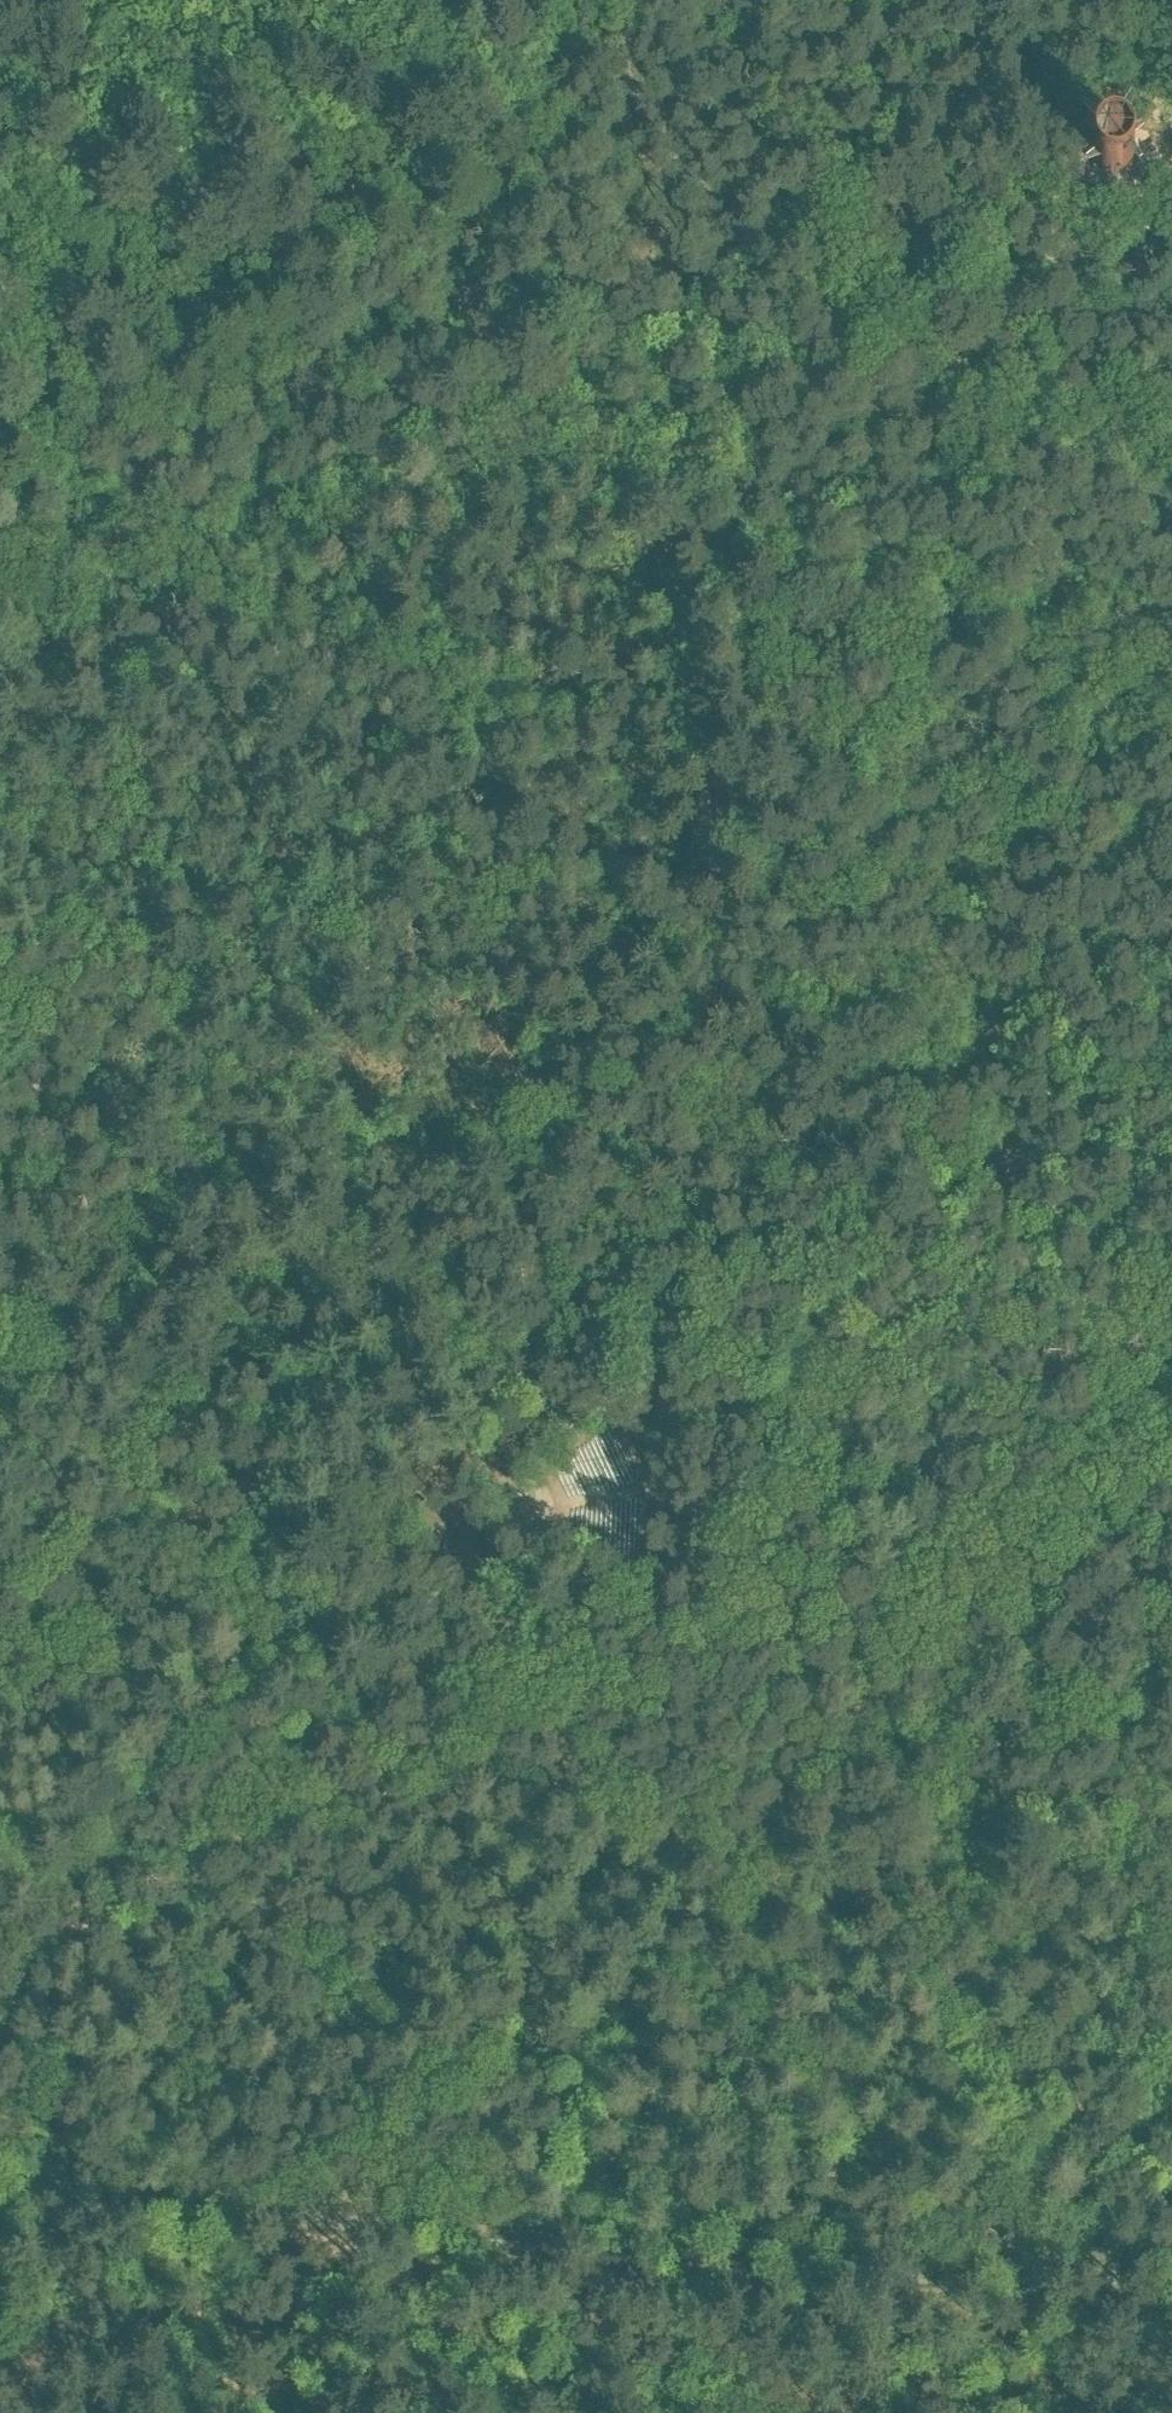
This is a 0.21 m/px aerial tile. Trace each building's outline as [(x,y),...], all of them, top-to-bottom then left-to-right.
[(1096,151),(1095,155),(1096,158),(1097,162),(1099,166),(1101,168),(1103,171),(1106,172),(1109,173),(1111,174),(1114,174),(1118,174),(1122,173),(1125,171),(1128,169),(1130,166),(1132,162),(1133,159),(1134,155),(1133,152),(1132,147),(1130,144),(1128,141),(1125,139),(1122,137),(1119,136),(1115,136),(1111,136),(1107,137),(1104,139),(1101,141),(1099,144),(1097,147),(1096,151)]
